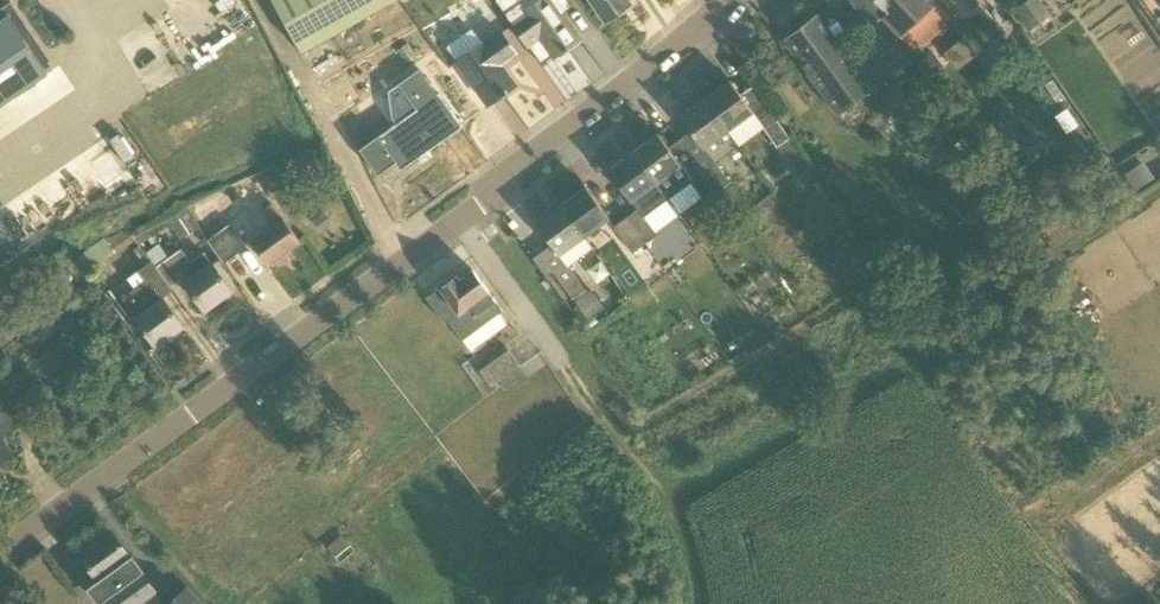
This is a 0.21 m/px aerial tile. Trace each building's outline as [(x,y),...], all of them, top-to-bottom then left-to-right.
[(303,52),(332,36),(311,0),(274,0),(303,52)] [(332,36),(396,0),(311,0),(332,36)] [(529,46),(540,37),(556,58),(570,48),(568,47),(582,37),(555,0),(541,0),(526,11),(527,13),(513,23),(529,46)] [(606,22),(633,3),(631,0),(590,0),(606,22)] [(883,16),(884,15),(874,0),(850,0),(870,26),(883,16)] [(937,3),(934,0),(874,0),(884,15),(883,16),(915,52),(952,20),(937,3)] [(1016,8),(1031,29),(1052,14),(1042,0),(1028,0),(1016,8)] [(1132,0),(1075,0),(1153,126),(1159,121),(1159,45),(1132,0)] [(12,1),(0,9),(0,105),(48,73),(42,66),(50,61),(12,1)] [(820,13),(785,40),(838,114),(887,78),(870,53),(855,64),(820,13)] [(517,54),(504,36),(500,30),(458,61),(489,104),(502,94),(504,96),(517,86),(502,65),(517,54)] [(885,42),(906,66),(913,59),(914,59),(912,56),(909,54),(893,35),(886,41),(885,42)] [(934,52),(918,64),(930,79),(945,66),(934,52)] [(440,95),(438,97),(426,79),(414,87),(427,105),(380,138),(401,169),(462,126),(440,95)] [(707,98),(729,129),(754,111),(731,80),(707,98)] [(729,129),(707,98),(681,117),(710,156),(700,163),(719,190),(718,191),(723,198),(731,192),(726,185),(731,181),(717,162),(740,145),(729,129)] [(791,137),(783,126),(773,111),(760,120),(778,146),(791,137)] [(61,136),(100,207),(143,184),(105,112),(61,136)] [(681,139),(669,147),(659,133),(634,151),(657,183),(680,166),(705,200),(718,191),(719,190),(700,163),(699,164),(681,139)] [(791,137),(778,146),(785,157),(798,148),(791,137)] [(632,201),(657,183),(634,151),(609,170),(632,201)] [(561,205),(585,236),(610,217),(587,186),(561,205)] [(252,241),(269,265),(301,241),(274,203),(262,212),(273,226),(252,241)] [(593,248),(585,237),(585,236),(561,205),(537,223),(566,262),(553,271),(575,300),(586,316),(603,303),(592,288),(588,291),(569,266),(593,248)] [(178,235),(196,223),(186,208),(168,220),(171,224),(178,235)] [(628,218),(646,243),(659,234),(641,209),(628,218)] [(634,252),(646,243),(628,218),(616,227),(634,252)] [(225,263),(248,246),(231,223),(208,240),(225,263)] [(136,240),(132,235),(128,229),(105,237),(78,257),(82,263),(89,273),(101,265),(136,240)] [(212,262),(205,252),(191,262),(181,248),(157,265),(172,285),(185,276),(187,280),(185,282),(206,310),(233,291),(212,262)] [(156,263),(155,263),(153,261),(128,279),(135,288),(123,297),(137,317),(136,317),(157,346),(184,326),(163,297),(163,298),(160,294),(172,285),(157,265),(156,263)] [(457,276),(427,297),(447,323),(450,320),(472,349),(507,322),(499,312),(504,309),(474,269),(460,279),(457,276)] [(8,330),(10,328),(1,316),(0,317),(0,336),(8,330)] [(70,359),(58,343),(40,357),(52,373),(70,359)] [(509,350),(481,370),(492,385),(500,379),(515,368),(520,365),(509,350)] [(522,377),(515,368),(500,379),(507,388),(522,377)] [(15,452),(4,436),(21,424),(0,394),(0,463),(15,452)] [(113,531),(81,554),(111,595),(106,599),(110,603),(136,603),(155,590),(113,531)] [(152,602),(154,603),(168,603),(177,593),(167,584),(152,602)] [(187,588),(170,603),(201,603),(187,588)]
